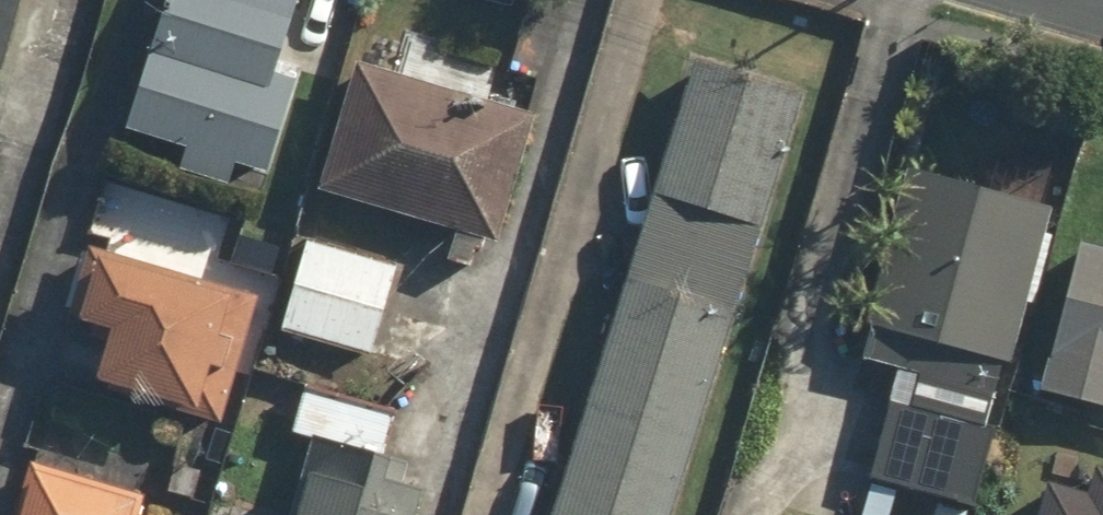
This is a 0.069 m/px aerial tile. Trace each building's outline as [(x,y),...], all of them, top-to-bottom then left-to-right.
[(12,0),(0,0),(0,41),(12,0)] [(148,60),(141,58),(121,138),(170,151),(163,179),(224,195),(229,174),(264,184),(296,62),(280,58),(288,27),(317,35),(325,6),(304,0),(161,0),(148,60)] [(367,73),(337,65),(303,195),(486,243),(533,65),(406,32),(402,48),(375,41),(367,73)] [(799,101),(689,66),(547,514),(668,514),(799,101)] [(984,198),(897,176),(855,334),(994,370),(1045,175),(993,162),(984,198)] [(395,270),(290,244),(268,331),(373,358),(395,270)] [(1059,244),(1018,392),(1102,416),(1102,256),(1059,244)] [(83,340),(72,396),(227,429),(255,289),(77,253),(61,335),(83,340)] [(861,474),(941,499),(937,514),(968,514),(992,431),(903,406),(911,377),(890,371),(861,474)] [(410,481),(371,473),(382,421),(291,402),(284,437),(296,440),(280,514),(402,514),(410,481)] [(131,494),(20,459),(2,514),(124,514),(131,494)] [(1101,470),(1095,488),(1074,481),(1066,508),(1029,497),(1023,514),(1102,514),(1102,471),(1101,470)]
